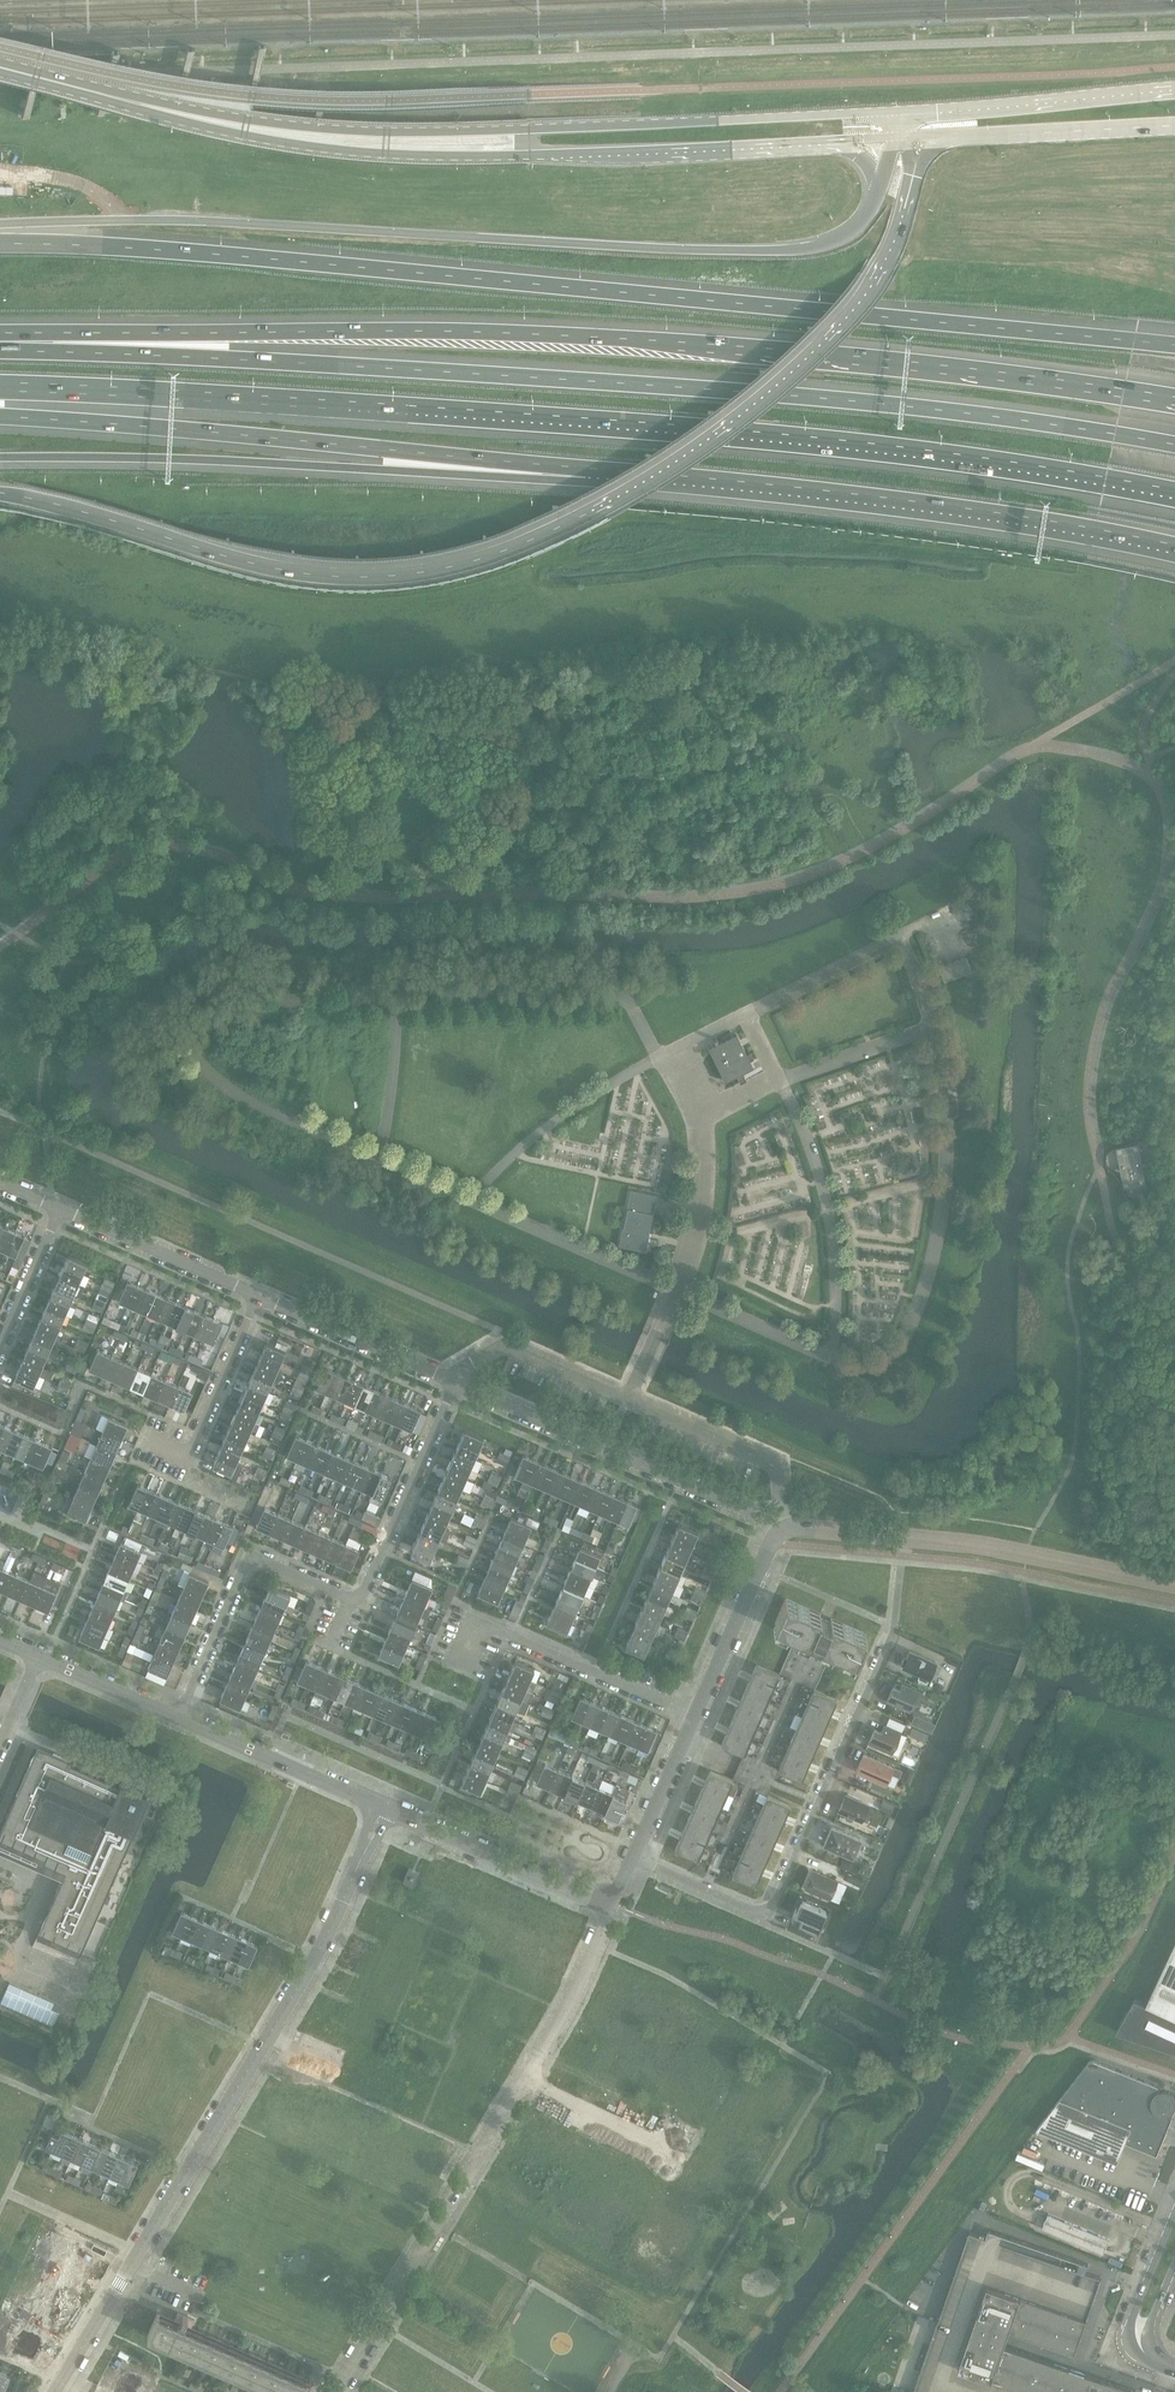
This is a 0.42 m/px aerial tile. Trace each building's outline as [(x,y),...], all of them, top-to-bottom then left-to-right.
[(966,957),(938,967),(944,981),(972,971),(966,957)] [(754,1068),(743,1046),(737,1034),(709,1048),(726,1082),(754,1068)] [(1139,1144),(1117,1149),(1124,1189),(1147,1184),(1139,1144)] [(658,1196),(631,1190),(627,1209),(628,1209),(624,1227),(623,1227),(619,1246),(646,1251),(648,1243),(644,1242),(646,1233),(650,1233),(649,1233),(653,1214),(654,1215),(658,1196)] [(6,1227),(0,1240),(0,1249),(6,1252),(15,1231),(6,1227)] [(25,1236),(15,1231),(6,1252),(16,1256),(25,1236)] [(25,1236),(16,1256),(23,1259),(32,1239),(25,1236)] [(69,1255),(64,1265),(83,1273),(88,1263),(69,1255)] [(64,1265),(60,1276),(78,1284),(79,1283),(86,1286),(90,1277),(83,1274),(83,1273),(64,1265)] [(12,1266),(6,1280),(13,1283),(19,1269),(12,1266)] [(60,1276),(55,1286),(74,1294),(81,1297),(85,1288),(78,1285),(78,1284),(60,1276)] [(105,1276),(103,1282),(114,1287),(116,1281),(105,1276)] [(119,1301),(128,1306),(137,1285),(128,1281),(119,1301)] [(114,1287),(103,1282),(101,1288),(111,1292),(114,1287)] [(147,1289),(137,1285),(128,1306),(138,1310),(147,1289)] [(55,1286),(51,1296),(70,1304),(74,1294),(55,1286)] [(156,1294),(147,1289),(138,1310),(147,1314),(156,1294)] [(166,1298),(156,1294),(147,1314),(157,1318),(166,1298)] [(51,1296),(47,1306),(65,1314),(72,1317),(76,1308),(69,1305),(70,1304),(51,1296)] [(96,1298),(94,1303),(104,1308),(106,1303),(96,1298)] [(175,1302),(166,1298),(157,1318),(166,1322),(175,1302)] [(185,1306),(175,1302),(166,1322),(176,1326),(185,1306)] [(104,1308),(94,1303),(92,1308),(102,1312),(104,1308)] [(47,1306),(42,1316),(61,1324),(65,1314),(47,1306)] [(195,1310),(185,1306),(176,1326),(186,1331),(195,1310)] [(204,1314),(195,1310),(186,1331),(195,1335),(204,1314)] [(213,1318),(204,1314),(195,1335),(204,1339),(213,1318)] [(42,1316),(38,1326),(56,1334),(61,1324),(42,1316)] [(223,1323),(213,1318),(204,1339),(214,1343),(223,1323)] [(87,1319),(85,1323),(96,1328),(97,1323),(87,1319)] [(96,1328),(85,1323),(83,1328),(93,1333),(96,1328)] [(38,1326),(33,1337),(52,1345),(56,1334),(38,1326)] [(33,1337),(29,1347),(47,1355),(52,1345),(33,1337)] [(78,1339),(76,1343),(87,1348),(89,1343),(78,1339)] [(267,1342),(262,1353),(281,1361),(286,1350),(275,1346),(267,1342)] [(277,1342),(275,1346),(286,1350),(288,1346),(277,1342)] [(87,1348),(76,1343),(74,1348),(84,1353),(87,1348)] [(29,1347),(24,1357),(43,1365),(47,1355),(29,1347)] [(89,1369),(104,1376),(112,1356),(98,1350),(89,1369)] [(262,1353),(258,1363),(277,1371),(281,1361),(262,1353)] [(125,1362),(112,1356),(104,1376),(117,1381),(125,1362)] [(24,1357),(20,1367),(46,1378),(50,1380),(54,1370),(43,1365),(24,1357)] [(311,1374),(316,1362),(306,1358),(300,1370),(311,1374)] [(69,1359),(67,1364),(78,1368),(80,1364),(69,1359)] [(139,1368),(125,1362),(117,1381),(130,1387),(139,1368)] [(258,1363),(253,1373),(272,1381),(277,1371),(258,1363)] [(78,1368),(67,1364),(65,1369),(76,1373),(78,1368)] [(20,1367),(15,1378),(41,1389),(46,1378),(20,1367)] [(152,1374),(139,1368),(130,1387),(144,1393),(152,1374)] [(317,1388),(326,1393),(335,1372),(326,1368),(317,1388)] [(311,1374),(300,1370),(298,1374),(309,1379),(311,1374)] [(345,1377),(335,1372),(326,1393),(336,1397),(345,1377)] [(253,1373),(249,1383),(268,1392),(272,1381),(253,1373)] [(166,1380),(152,1374),(144,1393),(157,1399),(166,1380)] [(355,1381),(345,1377),(336,1397),(346,1401),(355,1381)] [(60,1379),(58,1384),(69,1388),(71,1384),(60,1379)] [(179,1386),(166,1380),(157,1399),(170,1405),(179,1386)] [(364,1385),(355,1381),(346,1401),(355,1405),(364,1385)] [(249,1383),(244,1394),(263,1402),(270,1405),(274,1394),(268,1392),(249,1383)] [(69,1388),(58,1384),(56,1389),(67,1393),(69,1388)] [(293,1385),(291,1390),(302,1395),(304,1390),(293,1385)] [(373,1389),(364,1385),(355,1405),(364,1409),(373,1389)] [(193,1392),(179,1386),(170,1405),(184,1411),(193,1392)] [(383,1393),(373,1389),(364,1409),(374,1414),(383,1393)] [(302,1395),(291,1390),(289,1395),(300,1399),(302,1395)] [(393,1398),(383,1393),(374,1414),(384,1418),(393,1398)] [(244,1394),(240,1404),(259,1412),(263,1402),(244,1394)] [(393,1398),(384,1418),(393,1422),(402,1402),(393,1398)] [(293,1415),(297,1405),(287,1401),(282,1410),(293,1415)] [(402,1402),(393,1422),(402,1426),(411,1406),(402,1402)] [(240,1404),(236,1413),(260,1424),(264,1414),(259,1412),(240,1404)] [(421,1410),(411,1406),(402,1426),(412,1431),(421,1410)] [(82,1422),(87,1410),(82,1408),(77,1420),(82,1422)] [(293,1415),(282,1410),(280,1415),(291,1420),(293,1415)] [(236,1413),(231,1424),(250,1432),(259,1436),(260,1436),(261,1437),(266,1426),(260,1424),(236,1413)] [(420,1413),(412,1431),(419,1433),(426,1416),(420,1413)] [(102,1415),(96,1428),(122,1440),(128,1426),(109,1417),(109,1418),(102,1415)] [(346,1426),(355,1430),(357,1425),(359,1422),(349,1418),(346,1426)] [(75,1421),(70,1432),(79,1436),(84,1425),(75,1421)] [(231,1424),(227,1434),(246,1442),(250,1432),(231,1424)] [(5,1426),(0,1437),(0,1448),(5,1450),(14,1430),(5,1426)] [(276,1426),(274,1430),(284,1434),(286,1430),(276,1426)] [(96,1428),(90,1441),(116,1453),(122,1440),(96,1428)] [(465,1429),(460,1440),(479,1448),(484,1438),(465,1429)] [(23,1434),(14,1430),(5,1450),(14,1454),(23,1434)] [(284,1434),(274,1430),(272,1435),(282,1440),(284,1434)] [(33,1438),(23,1434),(14,1454),(24,1459),(33,1438)] [(227,1434),(222,1444),(241,1452),(246,1442),(227,1434)] [(69,1435),(64,1446),(73,1450),(79,1439),(69,1435)] [(287,1456),(297,1460),(306,1440),(296,1436),(287,1456)] [(43,1442),(33,1438),(24,1459),(34,1463),(43,1442)] [(297,1460),(294,1467),(303,1471),(306,1465),(315,1444),(306,1440),(297,1460)] [(460,1440),(456,1450),(475,1459),(479,1448),(460,1440)] [(90,1441),(84,1455),(91,1458),(110,1467),(116,1453),(90,1441)] [(53,1447),(43,1442),(34,1463),(44,1467),(53,1447)] [(222,1444),(218,1454),(237,1462),(241,1452),(222,1444)] [(325,1448),(315,1444),(306,1465),(316,1469),(325,1448)] [(267,1446),(265,1450),(275,1455),(277,1450),(267,1446)] [(334,1452),(325,1448),(316,1469),(325,1473),(334,1452)] [(275,1455),(265,1450),(263,1455),(273,1460),(275,1455)] [(456,1450),(452,1460),(470,1468),(478,1472),(483,1462),(475,1459),(456,1450)] [(344,1457),(334,1452),(325,1473),(334,1477),(344,1457)] [(500,1452),(498,1457),(509,1461),(511,1457),(500,1452)] [(218,1454),(213,1465),(232,1473),(230,1477),(237,1480),(243,1465),(237,1462),(218,1454)] [(514,1475),(523,1480),(532,1459),(523,1455),(514,1475)] [(353,1461),(344,1457),(334,1477),(344,1481),(353,1461)] [(509,1461),(498,1457),(496,1462),(506,1466),(509,1461)] [(110,1467),(91,1458),(85,1471),(104,1480),(110,1467)] [(523,1480),(521,1486),(530,1490),(533,1484),(542,1463),(532,1459),(523,1480)] [(452,1460),(447,1470),(466,1479),(470,1468),(452,1460)] [(362,1465),(353,1461),(344,1481),(353,1485),(362,1465)] [(552,1468),(542,1463),(533,1484),(543,1488),(552,1468)] [(372,1469),(362,1465),(353,1485),(363,1490),(372,1469)] [(258,1466),(256,1471),(266,1475),(268,1471),(258,1466)] [(561,1472),(552,1468),(543,1488),(552,1492),(561,1472)] [(15,1472),(8,1469),(6,1474),(13,1477),(15,1472)] [(381,1473),(372,1469),(363,1490),(372,1494),(381,1473)] [(447,1470),(442,1481),(461,1489),(470,1493),(475,1483),(466,1479),(447,1470)] [(104,1480),(85,1471),(79,1485),(98,1493),(104,1480)] [(266,1475),(256,1471),(254,1476),(264,1480),(266,1475)] [(491,1472),(489,1477),(500,1481),(502,1477),(491,1472)] [(570,1476),(561,1472),(552,1492),(561,1496),(570,1476)] [(372,1494),(366,1508),(376,1513),(391,1478),(381,1473),(372,1494)] [(580,1480),(570,1476),(561,1496),(571,1500),(580,1480)] [(500,1481),(489,1477),(487,1482),(498,1486),(500,1481)] [(589,1484),(580,1480),(571,1500),(580,1505),(589,1484)] [(442,1481),(438,1491),(457,1499),(461,1489),(442,1481)] [(129,1505),(138,1509),(147,1489),(138,1484),(129,1505)] [(589,1484),(580,1505),(590,1509),(599,1488),(589,1484)] [(98,1493),(79,1485),(73,1498),(92,1507),(98,1493)] [(488,1488),(485,1494),(493,1498),(496,1499),(498,1493),(495,1492),(488,1488)] [(609,1493),(599,1488),(590,1509),(600,1513),(609,1493)] [(157,1493),(147,1489),(138,1509),(148,1513),(157,1493)] [(438,1491),(434,1501),(453,1509),(457,1499),(438,1491)] [(166,1497),(157,1493),(148,1513),(157,1517),(166,1497)] [(618,1497),(609,1493),(600,1513),(609,1517),(618,1497)] [(485,1494),(483,1499),(494,1503),(496,1499),(493,1498),(485,1494)] [(176,1501),(166,1497),(157,1517),(167,1522),(176,1501)] [(628,1501),(618,1497),(609,1517),(619,1521),(628,1501)] [(92,1507),(73,1498),(67,1513),(86,1521),(92,1507)] [(494,1503),(483,1499),(481,1503),(491,1508),(494,1503)] [(186,1505),(176,1501),(167,1522),(177,1526),(186,1505)] [(434,1501),(429,1511),(448,1519),(453,1509),(434,1501)] [(638,1505),(628,1501),(619,1521),(629,1526),(638,1505)] [(195,1509),(186,1505),(177,1526),(186,1530),(195,1509)] [(265,1508),(256,1527),(270,1533),(278,1514),(265,1508)] [(204,1514),(195,1509),(186,1530),(195,1534),(204,1514)] [(361,1518),(379,1526),(382,1519),(365,1511),(364,1513),(361,1518)] [(429,1511),(425,1521),(444,1529),(448,1519),(429,1511)] [(214,1518),(204,1514),(195,1534),(205,1538),(214,1518)] [(292,1520),(278,1514),(270,1533),(284,1539),(292,1520)] [(476,1514),(474,1519),(485,1523),(487,1519),(476,1514)] [(511,1517),(507,1527),(528,1536),(532,1526),(511,1517)] [(223,1522),(214,1518),(205,1538),(214,1542),(223,1522)] [(559,1521),(552,1518),(550,1523),(557,1526),(559,1521)] [(485,1523),(474,1519),(472,1524),(483,1528),(485,1523)] [(130,1529),(128,1534),(134,1537),(135,1537),(141,1523),(134,1520),(130,1529)] [(305,1526),(292,1520),(284,1539),(297,1545),(305,1526)] [(425,1521),(420,1531),(439,1540),(446,1542),(450,1532),(444,1529),(425,1521)] [(233,1526),(223,1522),(214,1542),(224,1547),(233,1526)] [(679,1524),(674,1535),(693,1543),(698,1532),(679,1524)] [(319,1532),(305,1526),(297,1545),(311,1551),(319,1532)] [(578,1530),(571,1526),(569,1531),(576,1534),(578,1530)] [(507,1527),(503,1536),(524,1545),(528,1536),(507,1527)] [(420,1531),(416,1541),(435,1550),(439,1540),(420,1531)] [(332,1537),(319,1532),(311,1551),(324,1556),(332,1537)] [(467,1534),(465,1539),(476,1544),(478,1539),(467,1534)] [(674,1535),(670,1544),(689,1552),(693,1543),(674,1535)] [(503,1536),(499,1546),(519,1555),(524,1545),(503,1536)] [(346,1543),(332,1537),(324,1556),(337,1563),(346,1543)] [(476,1544),(465,1539),(463,1544),(474,1548),(476,1544)] [(430,1560),(435,1550),(416,1541),(411,1552),(430,1560)] [(121,1543),(117,1552),(138,1561),(142,1552),(121,1543)] [(360,1550),(346,1543),(337,1563),(351,1569),(360,1550)] [(670,1544),(666,1555),(684,1563),(689,1552),(670,1544)] [(182,1546),(180,1551),(187,1554),(189,1549),(182,1546)] [(499,1546),(495,1555),(515,1564),(519,1555),(499,1546)] [(714,1546),(712,1551),(722,1556),(724,1551),(714,1546)] [(580,1548),(576,1557),(596,1566),(601,1557),(580,1548)] [(722,1556),(712,1551),(710,1556),(720,1560),(722,1556)] [(117,1552),(113,1561),(133,1570),(138,1561),(117,1552)] [(458,1554),(456,1559),(467,1564),(469,1559),(458,1554)] [(495,1555),(491,1565),(511,1574),(515,1564),(495,1555)] [(666,1555),(661,1565),(680,1573),(684,1563),(666,1555)] [(576,1557),(572,1567),(592,1576),(599,1579),(601,1580),(605,1570),(596,1566),(576,1557)] [(467,1564),(456,1559),(454,1564),(465,1569),(467,1564)] [(113,1561),(109,1571),(129,1580),(133,1570),(113,1561)] [(491,1565),(486,1574),(507,1583),(511,1574),(491,1565)] [(661,1565),(657,1575),(682,1586),(687,1576),(680,1573),(661,1565)] [(572,1567),(567,1577),(595,1589),(599,1579),(592,1576),(572,1567)] [(705,1567),(703,1571),(714,1576),(716,1571),(705,1567)] [(0,1575),(0,1590),(7,1593),(15,1574),(3,1568),(0,1575)] [(203,1594),(209,1581),(184,1570),(178,1583),(184,1586),(203,1594)] [(35,1605),(43,1586),(47,1577),(34,1571),(30,1580),(22,1599),(35,1605)] [(109,1571),(104,1580),(125,1589),(129,1580),(109,1571)] [(714,1576),(703,1571),(701,1576),(712,1581),(714,1576)] [(30,1580),(15,1574),(7,1593),(22,1599),(30,1580)] [(486,1574),(482,1584),(503,1593),(507,1583),(486,1574)] [(657,1575),(652,1585),(671,1593),(680,1597),(684,1587),(682,1586),(657,1575)] [(49,1611),(57,1592),(61,1583),(47,1577),(43,1586),(35,1605),(49,1611)] [(567,1577),(564,1585),(584,1594),(591,1597),(595,1589),(567,1577)] [(412,1579),(408,1589),(428,1598),(433,1588),(412,1579)] [(104,1580),(100,1590),(121,1599),(125,1589),(104,1580)] [(498,1603),(503,1593),(482,1584),(478,1594),(498,1603)] [(449,1585),(443,1596),(446,1597),(443,1604),(448,1607),(456,1588),(449,1585)] [(564,1585),(559,1595),(580,1604),(584,1594),(564,1585)] [(652,1585),(648,1595),(667,1603),(671,1593),(652,1585)] [(203,1594),(184,1586),(178,1600),(197,1608),(203,1594)] [(270,1586),(266,1596),(286,1605),(291,1595),(270,1586)] [(696,1587),(694,1591),(704,1596),(706,1591),(696,1587)] [(408,1589),(404,1598),(424,1607),(428,1598),(408,1589)] [(100,1590),(96,1599),(117,1609),(121,1599),(100,1590)] [(704,1596),(694,1591),(692,1596),(702,1601),(704,1596)] [(600,1594),(597,1600),(603,1603),(605,1597),(600,1594)] [(559,1595),(555,1604),(576,1613),(580,1604),(559,1595)] [(667,1603),(648,1595),(643,1605),(662,1613),(667,1603)] [(266,1596),(262,1605),(282,1614),(286,1605),(266,1596)] [(404,1598),(400,1608),(420,1617),(427,1620),(431,1610),(424,1607),(404,1598)] [(866,1633),(831,1618),(830,1621),(820,1617),(821,1614),(786,1598),(775,1623),(798,1633),(810,1638),(812,1633),(822,1638),(820,1643),(832,1648),(855,1658),(866,1633)] [(96,1599),(92,1609),(112,1618),(117,1609),(96,1599)] [(197,1608),(178,1600),(172,1613),(191,1622),(197,1608)] [(524,1603),(517,1600),(509,1617),(516,1620),(524,1603)] [(154,1605),(149,1603),(146,1610),(151,1613),(154,1605)] [(555,1604),(551,1614),(571,1623),(576,1613),(555,1604)] [(262,1605),(258,1614),(278,1623),(282,1614),(262,1605)] [(643,1605),(639,1615),(658,1624),(662,1613),(643,1605)] [(687,1607),(685,1611),(695,1616),(698,1611),(687,1607)] [(400,1608),(396,1617),(416,1626),(420,1617),(400,1608)] [(92,1609),(88,1618),(108,1627),(112,1618),(92,1609)] [(695,1616),(685,1611),(683,1616),(693,1621),(695,1616)] [(191,1622),(172,1613),(166,1627),(185,1635),(191,1622)] [(258,1614),(254,1623),(274,1632),(278,1623),(258,1614)] [(567,1633),(571,1623),(551,1614),(546,1624),(567,1633)] [(658,1624),(639,1615),(635,1625),(653,1633),(658,1624)] [(396,1617),(392,1626),(412,1635),(421,1639),(425,1630),(416,1626),(396,1617)] [(88,1618),(84,1628),(104,1637),(108,1627),(88,1618)] [(254,1623),(249,1633),(270,1642),(274,1632),(254,1623)] [(635,1625),(630,1636),(649,1644),(653,1633),(635,1625)] [(392,1626),(387,1636),(408,1645),(412,1635),(392,1626)] [(185,1635),(166,1627),(160,1640),(180,1649),(185,1635)] [(678,1627),(676,1632),(686,1636),(689,1632),(678,1627)] [(100,1647),(104,1637),(84,1628),(79,1638),(100,1647)] [(686,1636),(676,1632),(674,1636),(684,1641),(686,1636)] [(143,1633),(141,1639),(146,1642),(149,1636),(143,1633)] [(249,1633),(245,1643),(266,1652),(270,1642),(249,1633)] [(732,1875),(738,1861),(744,1848),(750,1835),(756,1822),(762,1809),(768,1795),(779,1770),(785,1756),(791,1743),(796,1729),(802,1716),(808,1703),(814,1689),(832,1648),(820,1643),(822,1638),(812,1633),(810,1638),(798,1633),(780,1674),(774,1688),(768,1701),(762,1715),(757,1728),(751,1741),(745,1755),(739,1768),(734,1780),(728,1794),(722,1807),(716,1820),(710,1833),(704,1846),(698,1860),(721,1870),(732,1875)] [(387,1636),(383,1645),(404,1654),(408,1645),(387,1636)] [(644,1655),(649,1644),(630,1636),(625,1646),(644,1655)] [(180,1649),(160,1640),(154,1654),(173,1663),(180,1649)] [(245,1643),(241,1652),(261,1661),(266,1652),(245,1643)] [(399,1664),(404,1654),(383,1645),(379,1655),(399,1664)] [(669,1647),(667,1652),(677,1657),(680,1652),(669,1647)] [(929,1677),(936,1662),(909,1650),(906,1658),(904,1657),(902,1662),(904,1663),(903,1666),(921,1674),(919,1678),(927,1682),(929,1677)] [(241,1652),(237,1661),(257,1670),(261,1661),(241,1652)] [(677,1657),(667,1652),(665,1657),(675,1661),(677,1657)] [(173,1663),(154,1654),(148,1668),(167,1677),(173,1663)] [(297,1681),(307,1685),(316,1664),(306,1660),(297,1681)] [(516,1660),(511,1671),(537,1682),(541,1672),(516,1660)] [(265,1673),(257,1670),(237,1661),(233,1671),(253,1680),(261,1683),(265,1673)] [(325,1669),(316,1664),(307,1685),(316,1689),(325,1669)] [(774,1688),(780,1674),(757,1664),(751,1678),(774,1688)] [(316,1689),(311,1701),(321,1705),(326,1693),(335,1673),(325,1669),(316,1689)] [(233,1671),(229,1680),(249,1689),(253,1680),(233,1671)] [(511,1671),(507,1681),(525,1689),(533,1693),(537,1682),(511,1671)] [(345,1677),(335,1673),(326,1693),(336,1698),(345,1677)] [(354,1681),(345,1677),(336,1698),(345,1702),(354,1681)] [(562,1694),(567,1682),(557,1677),(552,1689),(562,1694)] [(768,1701),(774,1688),(751,1678),(745,1691),(768,1701)] [(229,1680),(224,1690),(245,1699),(249,1689),(229,1680)] [(363,1685),(354,1681),(345,1702),(354,1706),(363,1685)] [(507,1681),(502,1691),(521,1699),(525,1689),(507,1681)] [(910,1711),(919,1691),(903,1684),(900,1690),(894,1687),(887,1701),(910,1711)] [(373,1690),(363,1685),(354,1706),(364,1710),(373,1690)] [(562,1694),(552,1689),(550,1694),(560,1699),(562,1694)] [(837,1700),(814,1689),(808,1703),(831,1713),(837,1700)] [(240,1709),(245,1699),(224,1690),(220,1700),(240,1709)] [(382,1694),(373,1690),(364,1710),(373,1714),(382,1694)] [(502,1691),(498,1701),(516,1710),(525,1714),(530,1703),(528,1703),(521,1699),(502,1691)] [(768,1701),(745,1691),(739,1704),(762,1715),(768,1701)] [(392,1698),(382,1694),(373,1714),(383,1718),(392,1698)] [(571,1717),(581,1722),(590,1701),(580,1697),(571,1717)] [(402,1702),(392,1698),(383,1718),(393,1723),(402,1702)] [(498,1701),(493,1711),(512,1720),(516,1710),(498,1701)] [(599,1705),(590,1701),(581,1722),(590,1726),(599,1705)] [(411,1706),(402,1702),(393,1723),(402,1727),(411,1706)] [(825,1726),(831,1713),(808,1703),(802,1716),(825,1726)] [(757,1728),(762,1715),(739,1704),(733,1718),(757,1728)] [(317,1715),(319,1710),(309,1705),(307,1710),(317,1715)] [(545,1705),(543,1709),(553,1714),(555,1709),(545,1705)] [(609,1709),(599,1705),(590,1726),(600,1730),(609,1709)] [(420,1710),(411,1706),(402,1727),(411,1731),(420,1710)] [(553,1714),(543,1709),(541,1714),(551,1719),(553,1714)] [(619,1714),(609,1709),(600,1730),(610,1734),(619,1714)] [(430,1715),(420,1710),(411,1731),(421,1735),(430,1715)] [(493,1711),(489,1722),(508,1730),(512,1720),(493,1711)] [(628,1718),(619,1714),(610,1734),(619,1738),(628,1718)] [(440,1719),(430,1715),(421,1735),(431,1739),(440,1719)] [(819,1740),(825,1726),(802,1716),(796,1729),(819,1740)] [(915,1716),(912,1724),(932,1732),(935,1724),(915,1716)] [(638,1722),(628,1718),(619,1738),(629,1742),(638,1722)] [(751,1741),(757,1728),(733,1718),(728,1731),(751,1741)] [(489,1722),(484,1732),(503,1740),(508,1730),(489,1722)] [(647,1726),(638,1722),(629,1742),(638,1747),(647,1726)] [(536,1725),(534,1729),(544,1734),(546,1730),(536,1725)] [(657,1730),(647,1726),(638,1747),(648,1751),(657,1730)] [(892,1753),(901,1733),(884,1726),(881,1732),(875,1729),(869,1743),(892,1753)] [(564,1741),(567,1734),(551,1728),(548,1734),(564,1741)] [(544,1734),(534,1729),(532,1734),(542,1739),(544,1734)] [(814,1753),(819,1740),(796,1729),(791,1743),(814,1753)] [(745,1755),(751,1741),(728,1731),(722,1744),(745,1755)] [(484,1732),(480,1742),(499,1750),(503,1740),(484,1732)] [(921,1732),(918,1739),(925,1742),(929,1735),(921,1732)] [(480,1742),(475,1752),(494,1760),(499,1750),(480,1742)] [(808,1766),(814,1753),(791,1743),(785,1756),(808,1766)] [(527,1745),(525,1750),(535,1754),(537,1750),(527,1745)] [(42,1861),(42,1862),(52,1867),(53,1866),(65,1871),(62,1878),(37,1936),(80,1955),(80,1954),(133,1834),(151,1794),(121,1781),(74,1760),(54,1752),(52,1756),(36,1749),(36,1750),(0,1831),(0,1842),(42,1861)] [(535,1754),(525,1750),(523,1754),(533,1759),(535,1754)] [(475,1752),(471,1762),(490,1770),(494,1760),(475,1752)] [(864,1754),(857,1770),(868,1775),(878,1780),(877,1782),(882,1784),(883,1782),(895,1787),(899,1777),(890,1773),(893,1767),(893,1766),(864,1754)] [(802,1780),(808,1766),(785,1756),(779,1770),(802,1780)] [(593,1764),(590,1770),(597,1773),(600,1766),(607,1770),(609,1765),(595,1759),(593,1764)] [(471,1762),(466,1773),(485,1781),(490,1770),(471,1762)] [(536,1783),(550,1789),(559,1770),(545,1763),(536,1783)] [(518,1765),(516,1770),(526,1775),(528,1770),(518,1765)] [(899,1777),(901,1771),(893,1767),(890,1773),(899,1777)] [(526,1775),(516,1770),(514,1775),(524,1779),(526,1775)] [(572,1776),(559,1770),(550,1789),(564,1795),(572,1776)] [(728,1794),(734,1780),(710,1770),(704,1784),(728,1794)] [(481,1791),(485,1781),(466,1773),(462,1783),(481,1791)] [(585,1781),(572,1776),(564,1795),(577,1800),(585,1781)] [(599,1788),(591,1807),(604,1812),(616,1786),(603,1780),(599,1788)] [(599,1788),(585,1781),(577,1800),(591,1807),(599,1788)] [(722,1807),(728,1794),(704,1784),(699,1797),(722,1807)] [(616,1786),(604,1812),(618,1819),(630,1791),(616,1785),(616,1786)] [(509,1786),(507,1791),(517,1795),(519,1790),(509,1786)] [(517,1795),(507,1791),(505,1795),(515,1800),(517,1795)] [(785,1819),(791,1805),(768,1795),(762,1809),(785,1819)] [(862,1821),(869,1806),(846,1796),(839,1811),(847,1815),(846,1817),(846,1819),(851,1821),(853,1820),(854,1818),(862,1821)] [(716,1820),(722,1807),(699,1797),(693,1810),(716,1820)] [(779,1832),(785,1819),(762,1809),(756,1822),(779,1832)] [(710,1833),(716,1820),(693,1810),(687,1823),(710,1833)] [(773,1845),(779,1832),(756,1822),(750,1835),(773,1845)] [(704,1846),(710,1833),(687,1823),(681,1836),(704,1846)] [(857,1848),(861,1839),(832,1827),(824,1844),(833,1848),(832,1850),(840,1853),(841,1851),(853,1857),(854,1855),(855,1856),(859,1848),(857,1848)] [(767,1858),(773,1845),(750,1835),(744,1848),(767,1858)] [(698,1860),(704,1846),(681,1836),(675,1850),(698,1860)] [(767,1858),(744,1848),(738,1861),(761,1872),(767,1858)] [(755,1885),(761,1872),(738,1861),(732,1875),(755,1885)] [(414,1886),(420,1873),(416,1871),(413,1870),(409,1868),(404,1882),(414,1886)] [(830,1899),(838,1881),(813,1871),(805,1888),(830,1899)] [(847,1872),(844,1879),(860,1887),(863,1880),(847,1872)] [(661,1883),(659,1888),(668,1892),(671,1888),(661,1883)] [(794,1913),(792,1919),(798,1921),(817,1930),(820,1923),(826,1911),(826,1910),(803,1900),(800,1899),(798,1904),(794,1913)] [(173,1932),(182,1936),(191,1916),(182,1911),(173,1932)] [(191,1916),(182,1936),(180,1941),(190,1945),(192,1940),(201,1920),(191,1916)] [(211,1924),(201,1920),(192,1940),(202,1945),(211,1924)] [(220,1928),(211,1924),(202,1945),(211,1949),(220,1928)] [(218,1958),(220,1953),(229,1932),(220,1928),(211,1949),(209,1954),(218,1958)] [(239,1937),(229,1932),(220,1953),(230,1957),(239,1937)] [(248,1941),(239,1937),(230,1957),(239,1961),(248,1941)] [(258,1945),(248,1941),(239,1961),(249,1966),(258,1945)] [(1146,2004),(1135,1998),(1117,2031),(1174,2051),(1174,1942),(1146,2004)] [(11,1979),(3,1999),(56,2021),(64,2001),(11,1979)] [(1126,2143),(1127,2140),(1158,2152),(1172,2119),(1170,2114),(1174,2111),(1174,2110),(1174,2096),(1174,2095),(1172,2093),(1169,2091),(1166,2090),(1160,2091),(1158,2087),(1094,2061),(1093,2061),(1092,2061),(1091,2061),(1090,2061),(1089,2062),(1037,2129),(1054,2136),(1118,2162),(1126,2143)] [(46,2147),(62,2155),(71,2134),(62,2130),(59,2137),(52,2134),(46,2147)] [(81,2139),(71,2134),(62,2155),(72,2159),(81,2139)] [(90,2143),(81,2139),(72,2159),(81,2163),(90,2143)] [(100,2147),(90,2143),(81,2163),(91,2167),(100,2147)] [(110,2151),(100,2147),(91,2167),(101,2172),(110,2151)] [(119,2155),(110,2151),(101,2172),(110,2176),(119,2155)] [(128,2159),(119,2155),(110,2176),(119,2180),(128,2159)] [(138,2164),(128,2159),(119,2180),(129,2184),(138,2164)] [(1043,2228),(1104,2253),(1110,2239),(1049,2214),(1043,2228)] [(944,2307),(914,2391),(1136,2391),(1005,2345),(1010,2330),(1076,2353),(1102,2278),(970,2232),(944,2307)] [(175,2317),(174,2320),(157,2313),(148,2334),(182,2349),(281,2391),(302,2391),(307,2379),(190,2327),(191,2325),(192,2325),(192,2324),(194,2320),(195,2320),(195,2319),(178,2312),(175,2317)] [(1,2371),(0,2373),(0,2391),(4,2391),(11,2376),(1,2371)]
